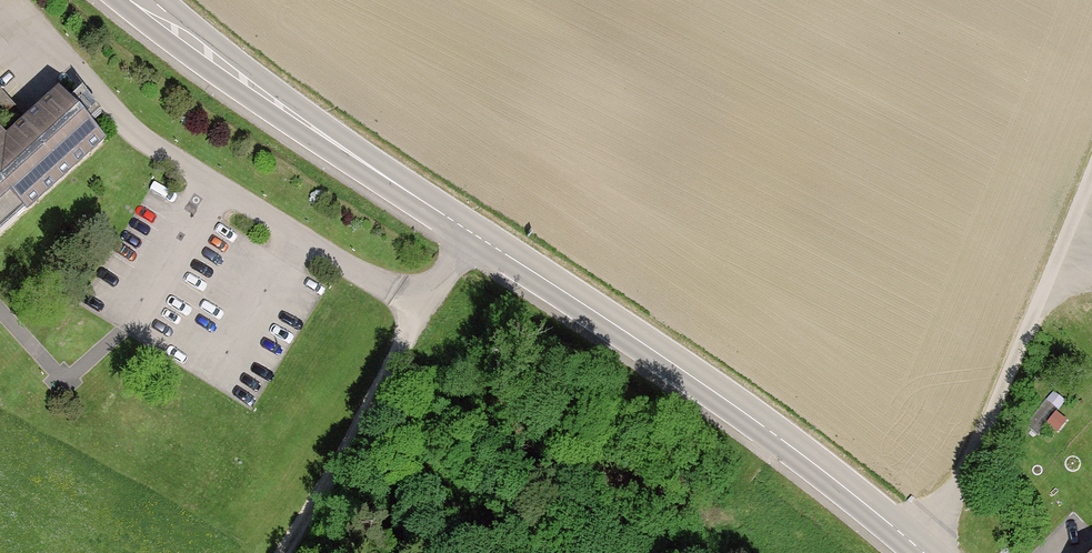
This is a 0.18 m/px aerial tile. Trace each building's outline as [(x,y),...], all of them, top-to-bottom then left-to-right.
[(114,143),(60,87),(21,117),(0,94),(0,233),(114,143)]
